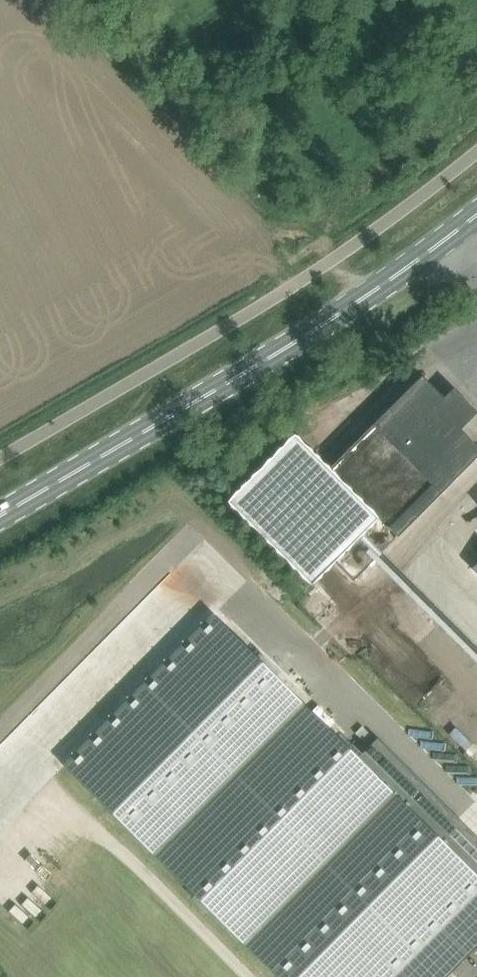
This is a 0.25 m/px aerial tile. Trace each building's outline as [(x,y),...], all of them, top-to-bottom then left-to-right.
[(348,450),(330,468),(325,473),(370,517),(330,557),(336,563),(354,581),(476,457),(476,446),(461,429),(476,413),(476,411),(454,388),(444,398),(422,376),(348,450)] [(312,587),(336,563),(330,557),(370,517),(325,473),(330,468),(294,432),(226,502),(312,587)] [(65,765),(279,976),(447,976),(476,947),(476,836),(378,738),(358,758),(214,614),(65,765)]
